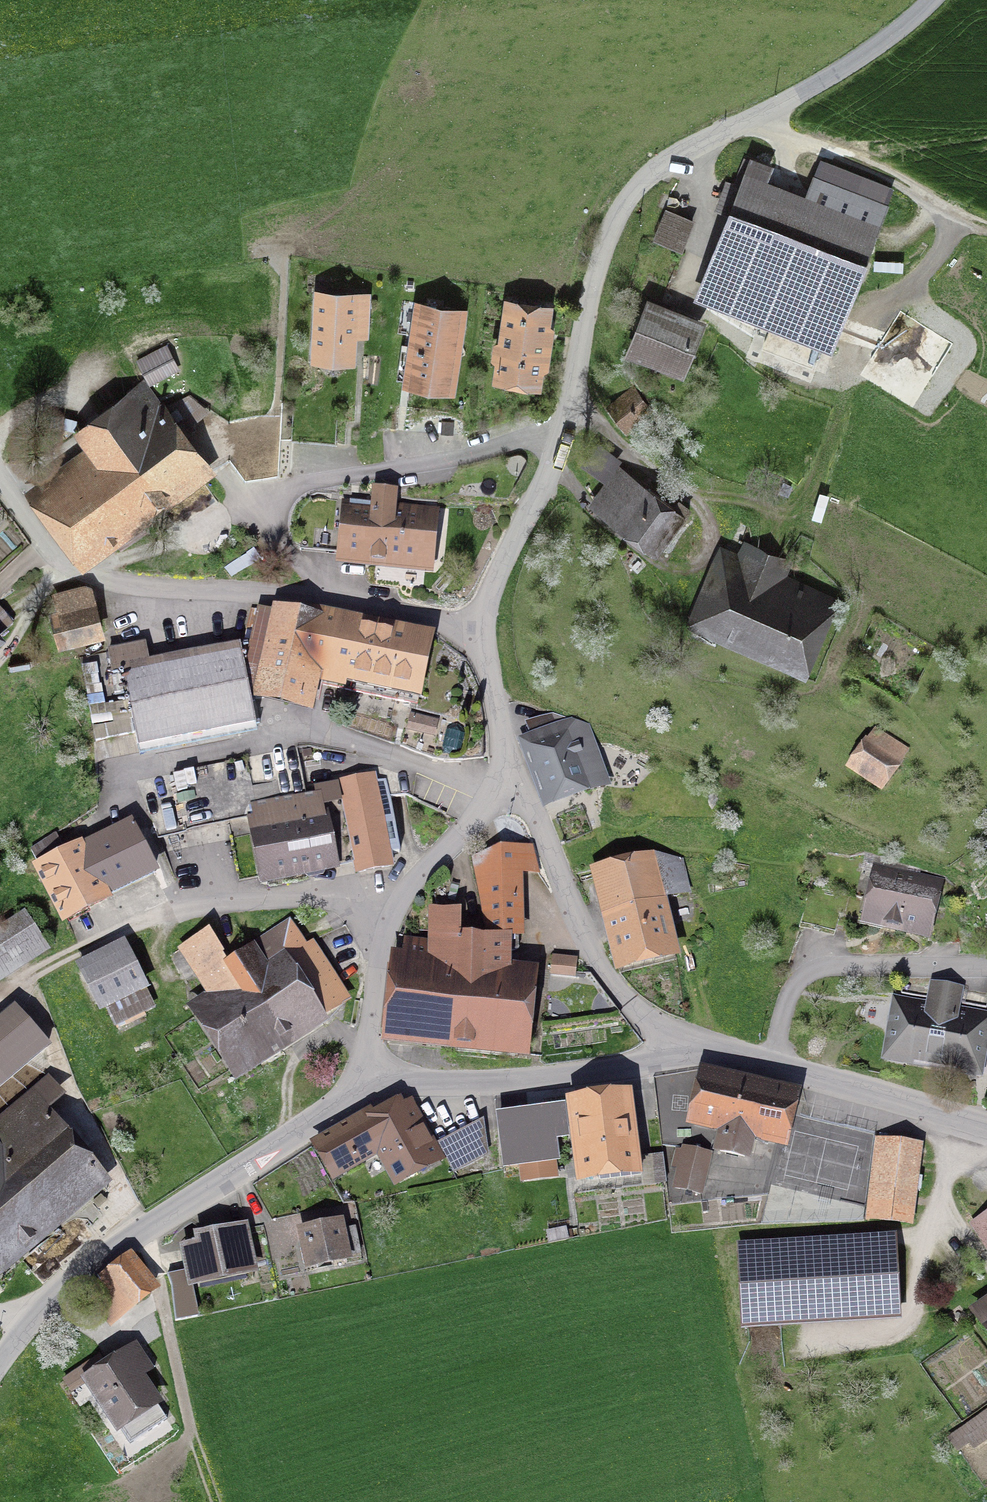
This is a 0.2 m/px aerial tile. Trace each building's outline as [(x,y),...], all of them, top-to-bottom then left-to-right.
[(742,314),(747,302),(829,335),(881,206),(818,181),(806,212),(758,193),(768,167),(745,158),(734,186),(745,190),(702,299),(742,314)] [(808,193),(787,188),(789,175),(775,172),(772,189),(807,197),(808,193)] [(681,250),(692,221),(666,211),(655,239),(681,250)] [(316,356),(351,358),(353,316),(366,316),(367,297),(319,294),(316,356)] [(501,359),(499,372),(537,377),(547,308),(509,303),(503,344),(498,345),(496,357),(501,359)] [(422,305),(412,378),(447,383),(456,320),(435,317),(436,307),(422,305)] [(680,368),(697,326),(650,307),(634,349),(680,368)] [(99,535),(201,462),(144,385),(79,432),(96,456),(44,494),(92,559),(108,547),(99,535)] [(610,407),(626,428),(649,410),(633,389),(610,407)] [(680,524),(689,511),(678,502),(673,508),(622,471),(598,503),(654,545),(674,519),(680,524)] [(392,516),(395,493),(375,491),(374,502),(305,497),(300,550),(425,562),(430,520),(392,516)] [(723,562),(700,616),(801,659),(825,604),(784,586),(782,589),(775,586),(786,562),(749,543),(738,569),(723,562)] [(57,595),(68,636),(97,628),(86,587),(57,595)] [(13,625),(0,608),(0,634),(13,625)] [(343,689),(358,619),(313,609),(310,621),(259,609),(250,644),(241,646),(250,697),(262,695),(312,707),(317,683),(343,689)] [(358,619),(343,689),(410,703),(414,693),(425,637),(358,622),(359,619),(358,619)] [(250,697),(241,646),(123,668),(113,650),(80,657),(94,735),(95,764),(139,756),(138,748),(256,725),(250,697)] [(437,720),(412,714),(409,728),(433,734),(437,720)] [(602,779),(606,778),(587,724),(575,720),(527,739),(550,798),(584,786),(587,793),(605,787),(602,779)] [(332,864),(356,860),(340,783),(315,788),(316,794),(304,796),(295,747),(246,757),(256,811),(253,812),(265,875),(302,868),(303,875),(309,879),(323,876),(326,870),(333,869),(332,864)] [(859,766),(880,780),(892,763),(871,749),(859,766)] [(256,811),(246,757),(170,772),(181,826),(253,812),(256,811)] [(340,782),(340,783),(356,860),(358,872),(389,866),(387,854),(399,852),(385,779),(373,781),(372,776),(340,782)] [(130,823),(82,846),(107,895),(154,872),(130,823)] [(64,916),(107,895),(82,846),(67,854),(56,833),(31,849),(64,916)] [(521,1044),(528,981),(483,976),(483,948),(512,951),(519,948),(517,869),(536,868),(529,836),(472,858),(487,935),(457,932),(458,910),(437,910),(433,929),(432,946),(409,944),(409,952),(400,967),(397,966),(391,1030),(521,1044)] [(653,899),(688,890),(681,861),(655,855),(603,867),(626,962),(666,952),(653,899)] [(903,923),(927,928),(937,884),(878,871),(868,915),(885,919),(883,928),(901,932),(903,923)] [(35,946),(18,918),(0,930),(0,968),(35,946)] [(290,922),(227,962),(242,986),(217,1002),(201,1013),(235,1067),(345,996),(312,943),(306,947),(290,922)] [(182,948),(217,1002),(242,986),(227,962),(207,932),(182,948)] [(151,1004),(123,947),(80,968),(100,1010),(107,1007),(114,1022),(151,1004)] [(986,1069),(986,1063),(986,1046),(980,1045),(986,1009),(947,1001),(948,998),(932,995),(928,1014),(888,1007),(880,1049),(986,1069)] [(0,1030),(0,1089),(47,1050),(18,1015),(0,1030)] [(697,1119),(726,1126),(719,1153),(744,1159),(751,1132),(780,1139),(790,1096),(707,1076),(697,1119)] [(99,1176),(31,1097),(0,1123),(0,1260),(99,1176)] [(586,1176),(641,1169),(635,1117),(625,1118),(622,1099),(577,1104),(586,1176)] [(438,1156),(409,1102),(399,1108),(380,1111),(325,1142),(340,1168),(378,1147),(396,1179),(438,1156)] [(566,1136),(563,1107),(499,1116),(505,1165),(522,1163),(524,1178),(555,1174),(553,1159),(556,1159),(554,1138),(566,1136)] [(487,1149),(483,1120),(438,1143),(451,1168),(487,1149)] [(876,1138),(866,1212),(910,1218),(920,1144),(876,1138)] [(700,1192),(709,1154),(685,1148),(676,1187),(700,1192)] [(666,1156),(646,1156),(646,1187),(666,1187),(666,1156)] [(969,1226),(986,1251),(986,1214),(969,1226)] [(341,1230),(339,1224),(303,1231),(310,1264),(360,1252),(355,1227),(341,1230)] [(204,1245),(186,1249),(190,1269),(167,1274),(171,1285),(175,1321),(198,1316),(193,1281),(252,1268),(243,1229),(203,1238),(204,1245)] [(892,1247),(742,1255),(745,1317),(896,1308),(892,1247)] [(106,1317),(148,1287),(131,1267),(115,1280),(112,1276),(89,1296),(106,1317)] [(151,1369),(135,1345),(123,1353),(126,1357),(89,1382),(118,1424),(155,1400),(139,1377),(151,1369)] [(91,1379),(83,1367),(64,1379),(72,1391),(91,1379)] [(950,1438),(957,1448),(969,1440),(973,1446),(986,1436),(986,1411),(950,1438)]
